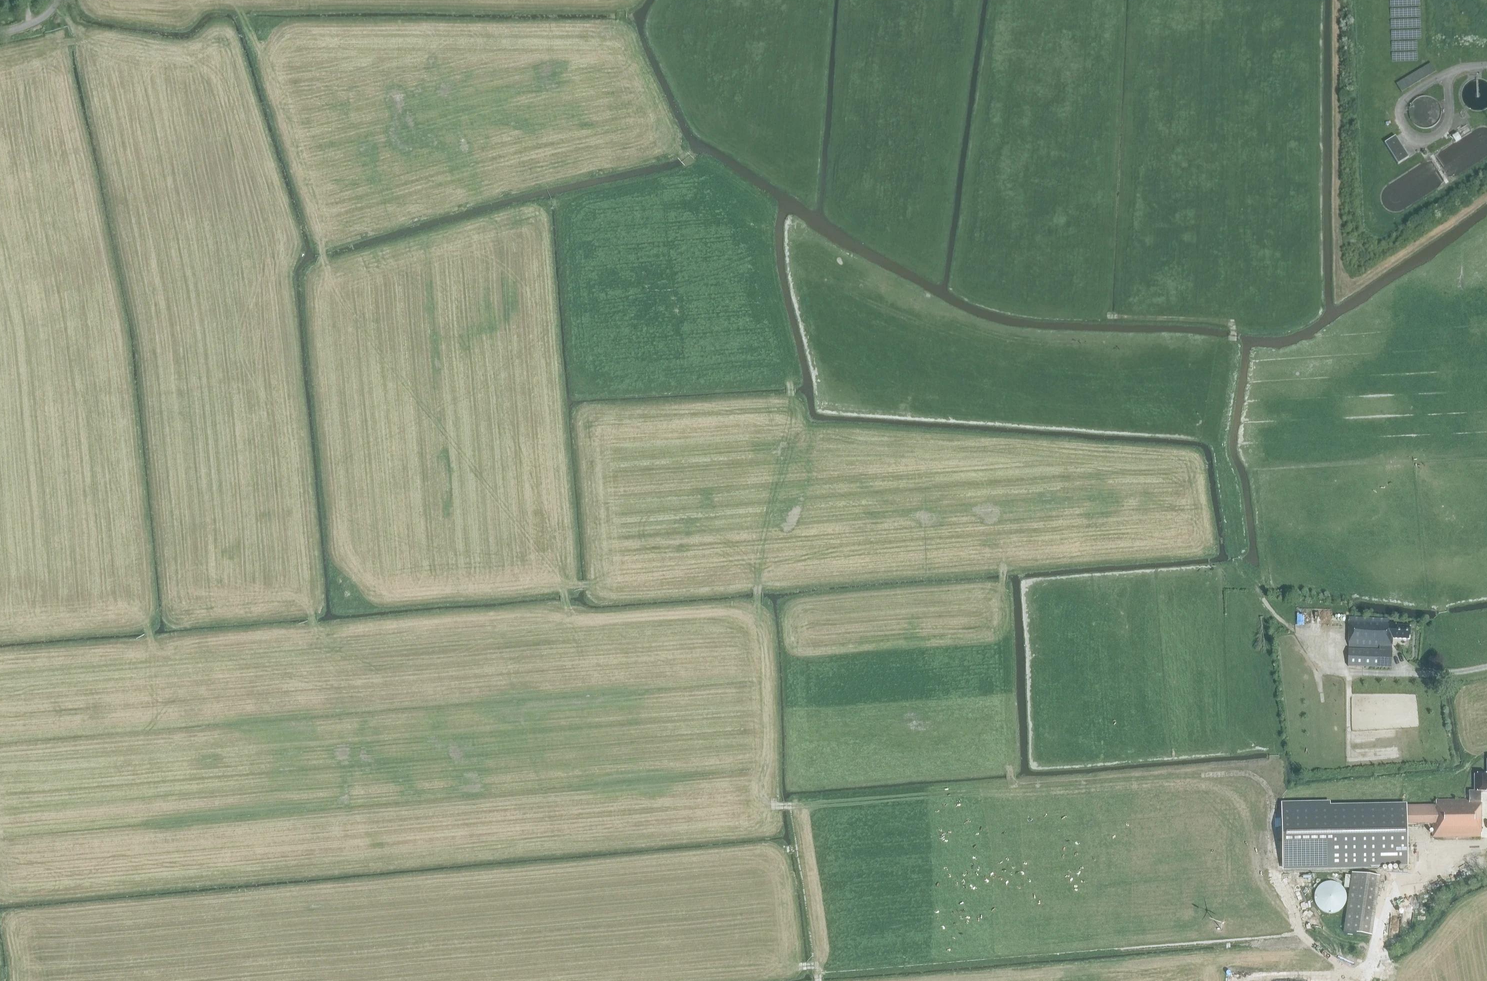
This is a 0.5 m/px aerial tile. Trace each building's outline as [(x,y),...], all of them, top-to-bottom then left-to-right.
[(1431,64),(1396,84),(1401,93),(1436,72),(1431,64)] [(1461,138),(1457,132),(1452,135),(1455,141),(1461,138)] [(1409,157),(1395,136),(1384,143),(1398,165),(1409,157)] [(1390,620),(1349,618),(1349,647),(1379,648),(1379,650),(1348,649),(1348,666),(1391,669),(1392,649),(1393,649),(1393,638),(1411,639),(1411,626),(1397,626),(1397,624),(1390,623),(1390,620)] [(1469,800),(1479,800),(1481,800),(1481,792),(1486,792),(1486,775),(1475,775),(1475,792),(1469,792),(1469,800)] [(1436,811),(1424,811),(1424,824),(1433,824),(1433,838),(1481,837),(1481,801),(1479,801),(1479,800),(1469,800),(1435,801),(1436,811)] [(1281,803),(1283,871),(1369,869),(1369,867),(1408,866),(1406,804),(1330,806),(1330,802),(1281,803)] [(1380,877),(1351,873),(1342,932),(1371,937),(1380,877)] [(1335,882),(1331,882),(1327,882),(1323,883),(1320,885),(1317,888),(1315,892),(1314,895),(1314,900),(1315,903),(1317,907),(1320,910),(1323,912),(1327,914),(1331,914),(1335,913),(1339,912),(1342,909),(1344,906),(1346,902),(1346,898),(1346,894),(1344,890),(1342,887),(1339,884),(1335,882)]
